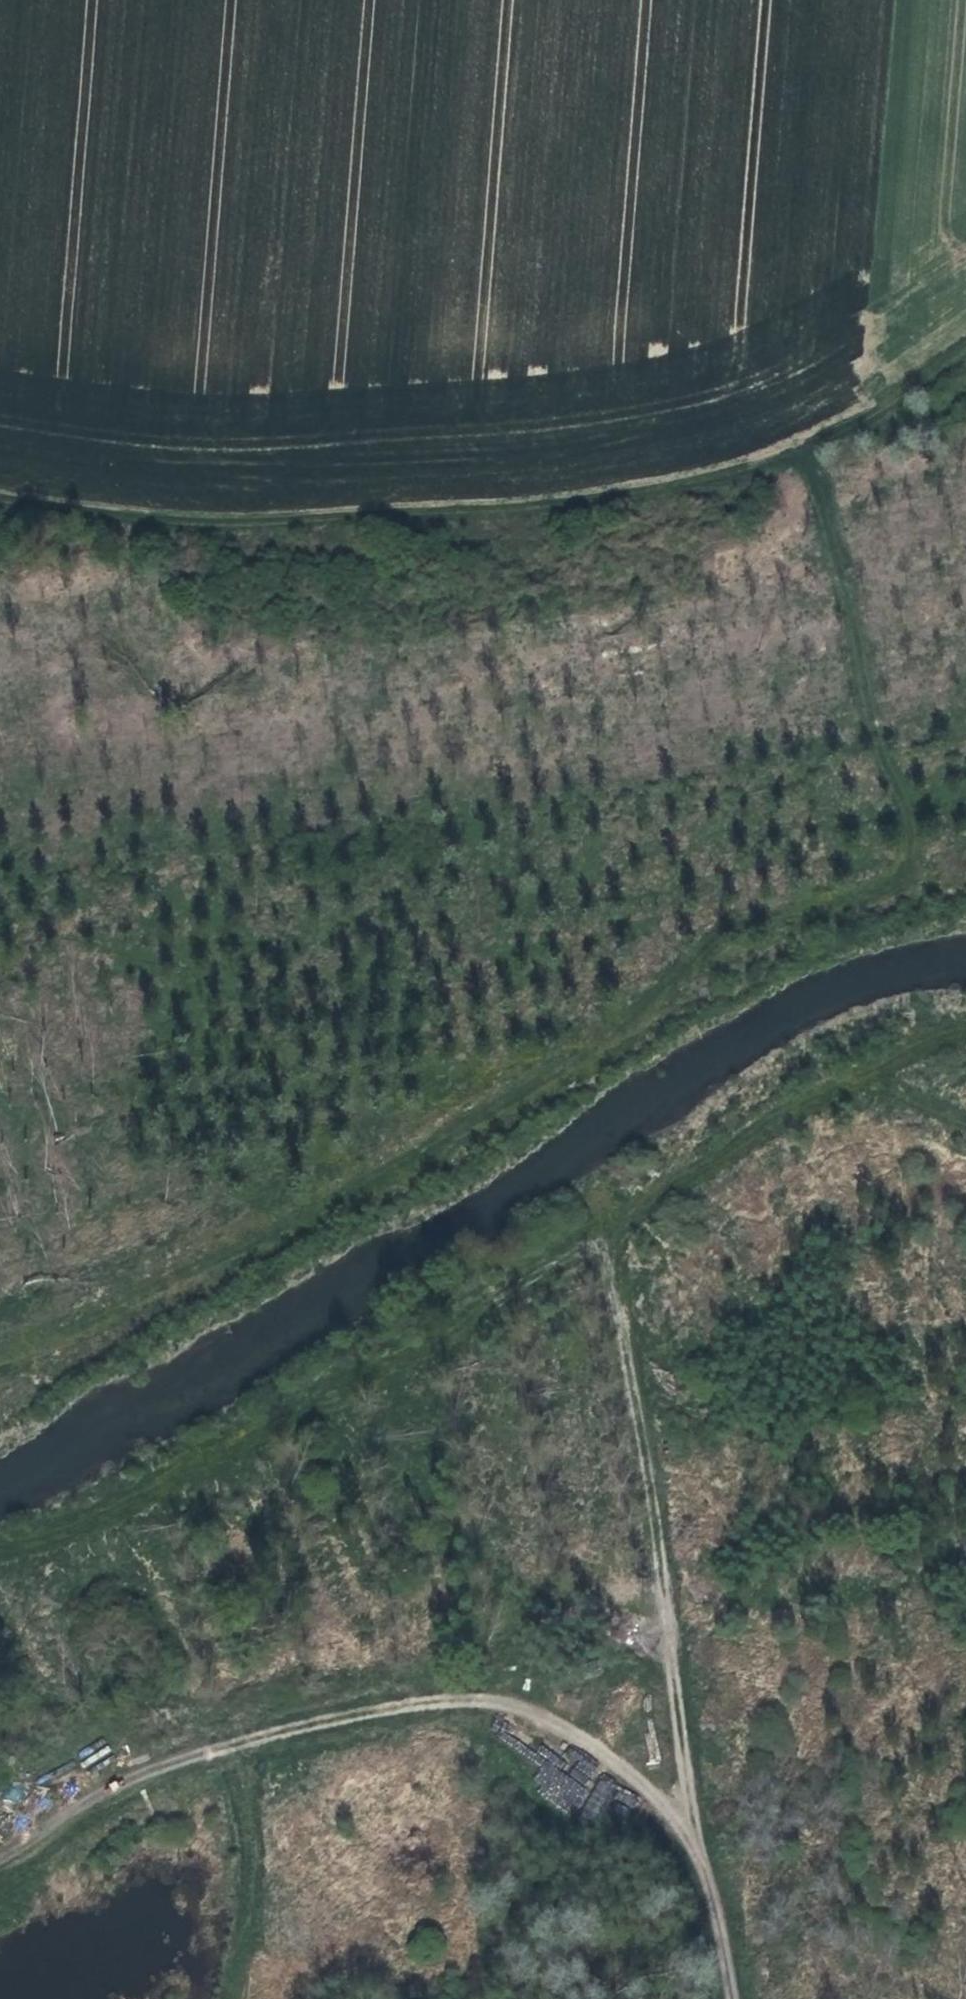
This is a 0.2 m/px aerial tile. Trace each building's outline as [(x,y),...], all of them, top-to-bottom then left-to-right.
[(76,1753),(84,1767),(110,1751),(102,1738),(76,1753)]
